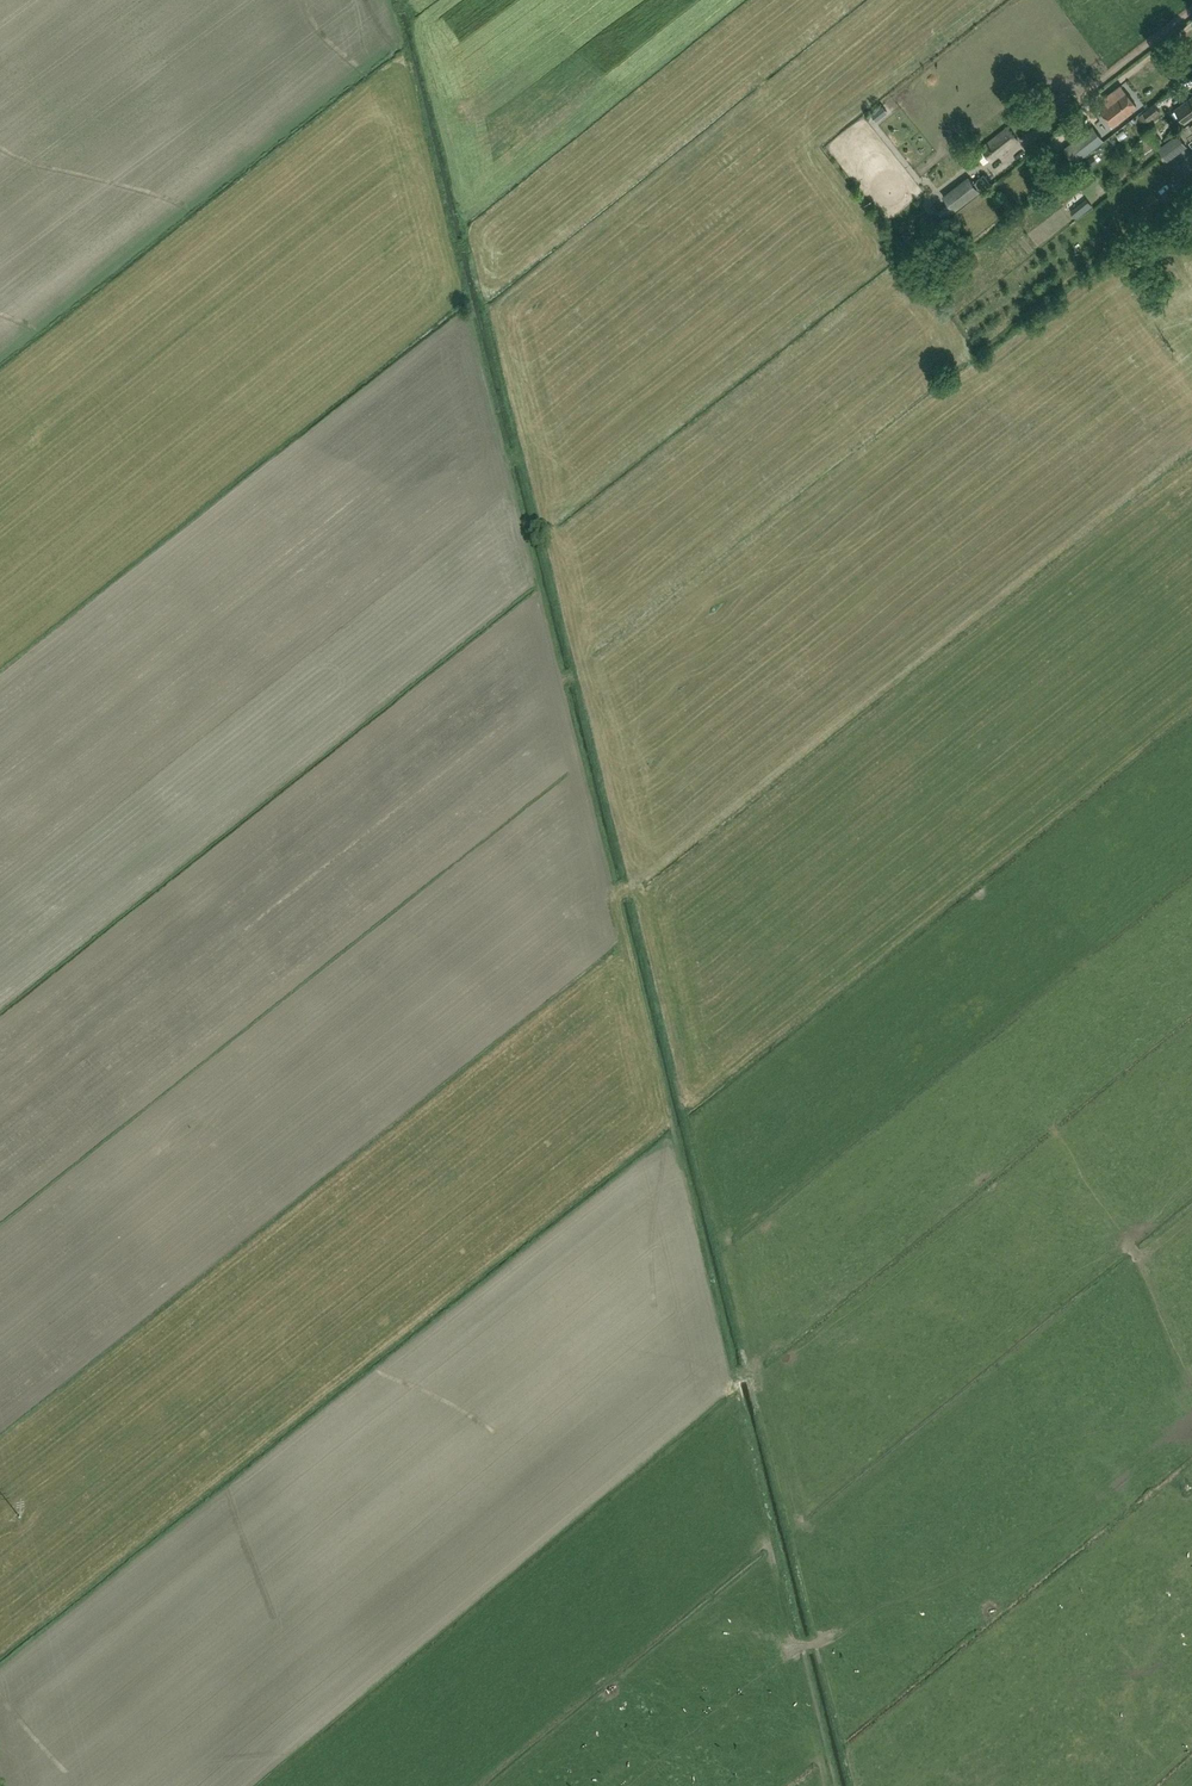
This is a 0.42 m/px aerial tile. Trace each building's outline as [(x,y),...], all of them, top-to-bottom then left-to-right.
[(1127,92),(1119,98),(1116,95),(1099,108),(1113,126),(1132,111),(1131,109),(1137,104),(1127,92)] [(1175,109),(1185,122),(1191,117),(1191,96),(1175,109)] [(1149,120),(1154,116),(1159,112),(1153,104),(1142,112),(1149,120)] [(876,120),(887,111),(883,105),(872,114),(876,120)] [(991,161),(1018,140),(1007,126),(981,147),(991,161)] [(1065,148),(1075,161),(1103,139),(1092,126),(1065,148)] [(1143,138),(1151,148),(1162,140),(1153,128),(1146,133),(1142,127),(1138,130),(1144,137),(1143,138)] [(1167,162),(1187,148),(1177,134),(1157,149),(1167,162)] [(945,220),(956,211),(980,191),(969,179),(945,199),(949,203),(939,211),(945,220)]
